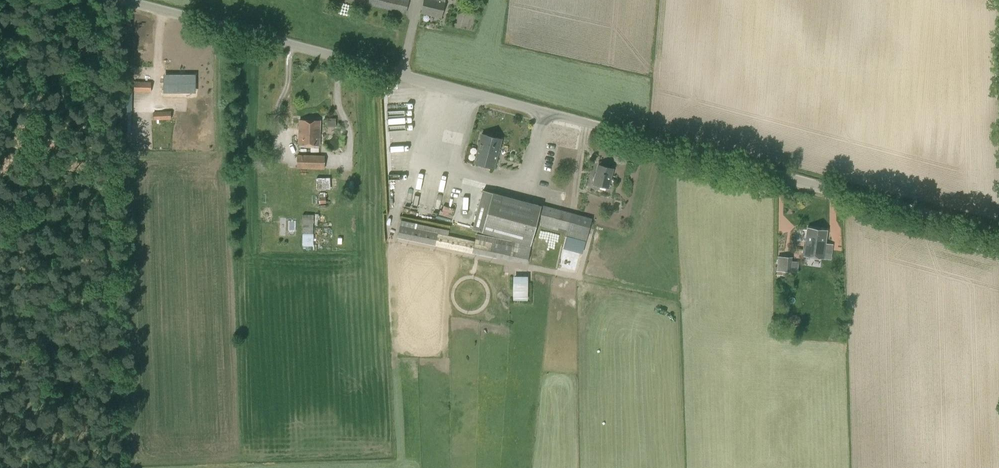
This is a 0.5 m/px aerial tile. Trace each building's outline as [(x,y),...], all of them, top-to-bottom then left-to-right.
[(405,14),(409,0),(346,0),(405,14)] [(421,13),(441,17),(445,2),(444,2),(445,0),(424,0),(421,13)] [(164,83),(164,92),(189,92),(189,84),(195,84),(195,75),(167,75),(167,83),(164,83)] [(134,91),(151,92),(151,82),(134,82),(134,91)] [(131,133),(132,90),(121,90),(120,132),(131,133)] [(153,120),(171,119),(170,111),(153,112),(153,120)] [(328,117),(328,126),(337,126),(337,118),(328,117)] [(320,120),(299,120),(299,144),(319,145),(320,120)] [(484,166),(492,136),(481,134),(474,163),(484,166)] [(502,139),(492,136),(484,166),(494,168),(502,139)] [(296,169),(324,169),(324,155),(297,154),(296,169)] [(613,169),(599,165),(593,184),(608,188),(613,169)] [(331,188),(330,177),(317,177),(318,189),(331,188)] [(512,241),(530,245),(535,227),(536,222),(540,223),(540,226),(557,230),(558,227),(566,230),(564,236),(584,241),(590,220),(482,190),(471,229),(512,241)] [(313,246),(313,215),(302,214),(302,245),(313,246)] [(530,245),(512,241),(476,233),(476,235),(401,220),(397,237),(525,264),(530,245)] [(833,244),(826,243),(825,243),(827,230),(807,227),(805,240),(804,240),(802,255),(824,258),(831,259),(833,244)] [(798,272),(798,262),(792,261),(792,257),(777,256),(776,275),(787,275),(787,272),(798,272)] [(527,301),(528,276),(513,276),(513,301),(527,301)]
